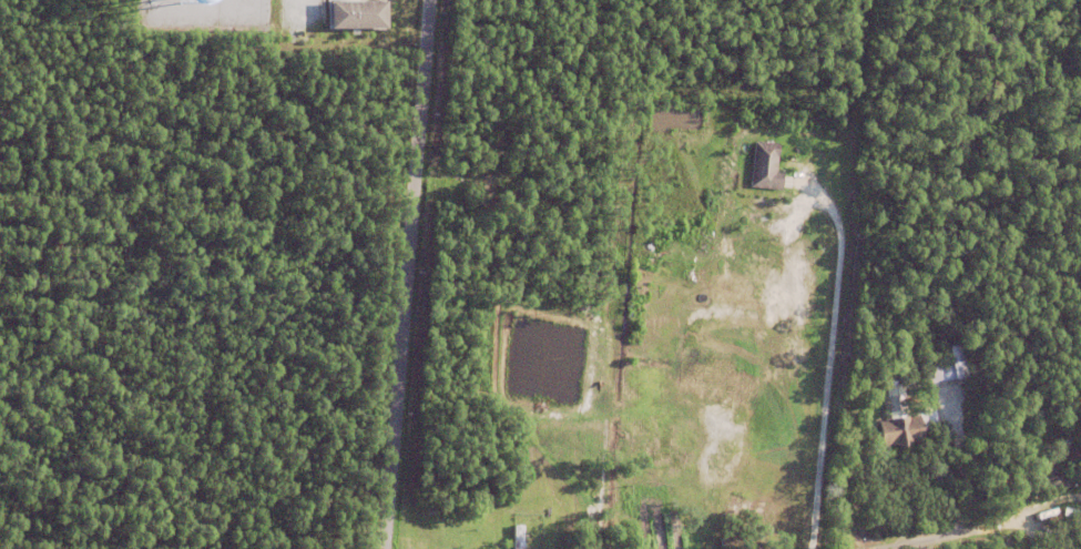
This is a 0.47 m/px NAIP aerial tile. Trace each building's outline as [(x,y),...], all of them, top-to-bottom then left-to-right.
[(387,28),(386,0),(374,0),(330,2),(331,30),(387,28)] [(748,185),(780,190),(783,173),(774,172),(778,144),(754,141),(748,185)] [(924,363),(936,362),(936,359),(951,357),(956,380),(927,386),(924,363)] [(953,366),(960,365),(962,384),(957,385),(953,366)] [(889,419),(907,415),(901,384),(883,388),(889,419)] [(878,421),(919,416),(922,443),(881,448),(878,421)] [(1062,517),(1063,509),(1077,511),(1075,518),(1062,517)] [(522,528),(522,548),(513,548),(513,528),(522,528)]
